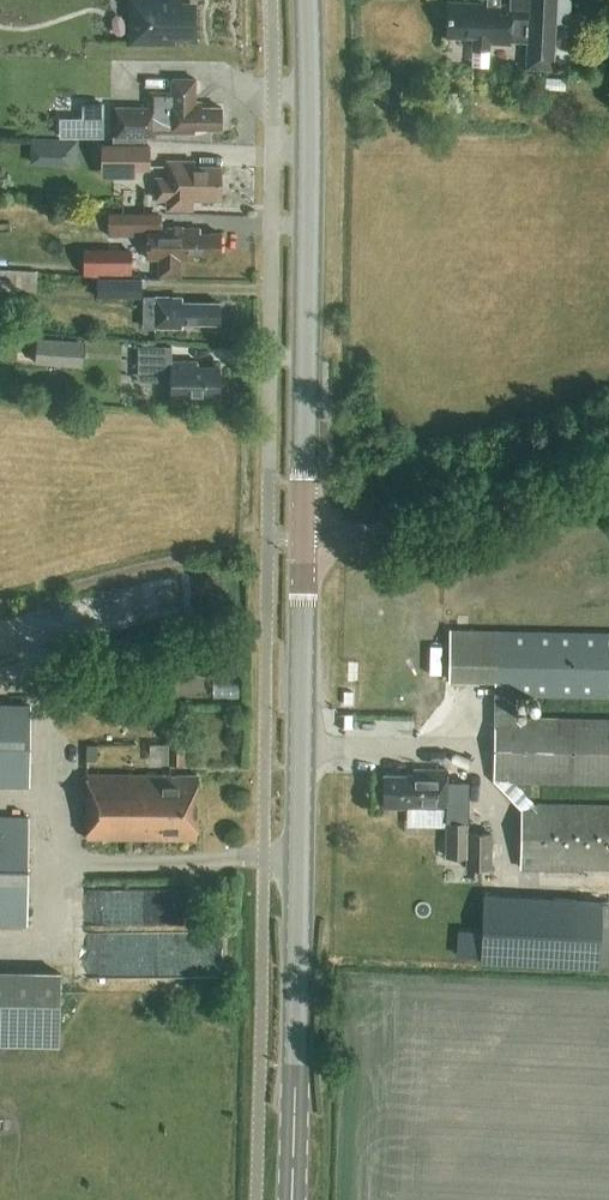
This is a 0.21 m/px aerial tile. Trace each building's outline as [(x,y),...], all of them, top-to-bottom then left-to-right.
[(140,17),(140,42),(172,42),(173,34),(193,34),(193,5),(179,5),(179,0),(131,0),(131,8),(140,17)] [(572,0),(487,0),(487,3),(448,2),(447,37),(472,38),(472,51),(490,52),(491,44),(510,45),(510,41),(527,42),(525,70),(554,71),(557,24),(571,25),(572,0)] [(490,52),(472,51),(471,67),(490,68),(490,52)] [(113,137),(113,141),(148,143),(148,137),(155,137),(155,133),(194,133),(194,128),(221,128),(221,107),(201,107),(201,102),(195,102),(195,80),(171,80),(171,92),(150,92),(150,108),(115,108),(115,137),(113,137)] [(103,138),(103,118),(81,117),(81,137),(103,138)] [(148,143),(113,141),(113,145),(101,145),(101,171),(148,171),(148,143)] [(30,145),(30,164),(71,165),(71,146),(30,145)] [(168,161),(168,178),(156,178),(156,199),(167,200),(167,210),(191,210),(192,200),(220,200),(221,166),(194,166),(194,161),(168,161)] [(133,228),(145,228),(145,214),(107,213),(108,231),(133,231),(133,228)] [(200,228),(159,228),(148,228),(148,261),(159,261),(159,277),(180,277),(180,259),(193,259),(193,254),(220,254),(220,233),(200,233),(200,228)] [(83,275),(131,275),(131,250),(83,250),(83,275)] [(36,293),(36,273),(0,271),(0,292),(36,293)] [(96,280),(96,299),(141,299),(141,280),(96,280)] [(145,327),(182,328),(182,323),(219,323),(220,303),(182,302),(182,297),(145,297),(145,327)] [(37,340),(35,364),(83,367),(85,343),(37,340)] [(171,347),(147,346),(138,346),(138,380),(171,380),(171,396),(219,396),(219,368),(197,368),(198,361),(171,361),(171,347)] [(496,632),(450,631),(449,682),(495,683),(493,781),(494,781),(494,780),(608,783),(608,720),(515,719),(516,695),(608,697),(608,634),(496,632)] [(28,784),(29,705),(0,705),(0,784),(28,784)] [(169,765),(169,743),(149,743),(149,765),(169,765)] [(184,743),(169,743),(169,765),(185,765),(184,743)] [(86,760),(97,760),(97,746),(86,745),(86,760)] [(383,807),(446,808),(447,769),(414,769),(414,775),(384,775),(383,807)] [(86,839),(197,839),(197,775),(87,775),(86,839)] [(608,869),(608,806),(521,805),(521,867),(608,869)] [(27,924),(28,818),(0,817),(0,924),(27,924)] [(445,859),(465,859),(465,870),(492,870),(492,834),(469,834),(469,823),(445,823),(445,859)] [(549,898),(545,963),(575,964),(598,965),(601,900),(549,898)] [(59,1047),(60,973),(0,972),(0,1047),(59,1047)]
